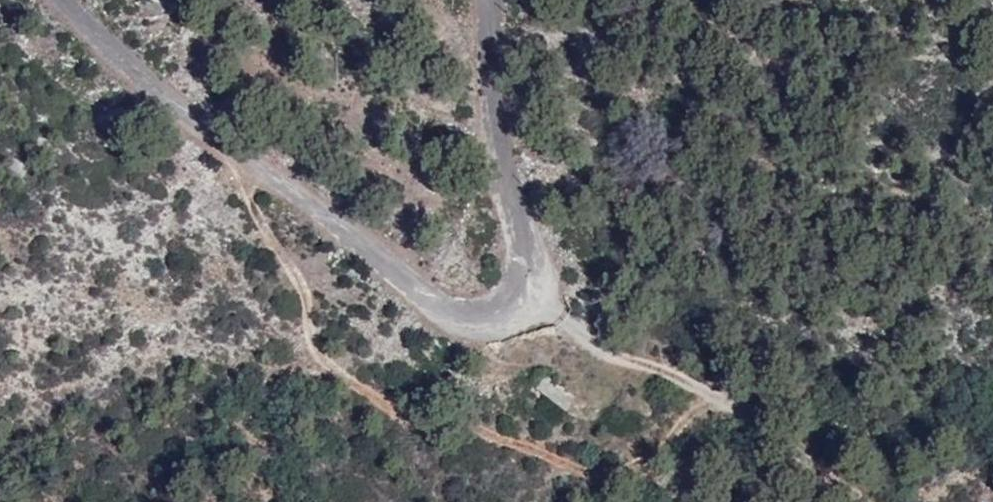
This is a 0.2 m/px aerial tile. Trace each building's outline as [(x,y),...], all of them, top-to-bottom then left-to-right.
[(546,376),(537,390),(565,410),(575,397),(546,376)]
